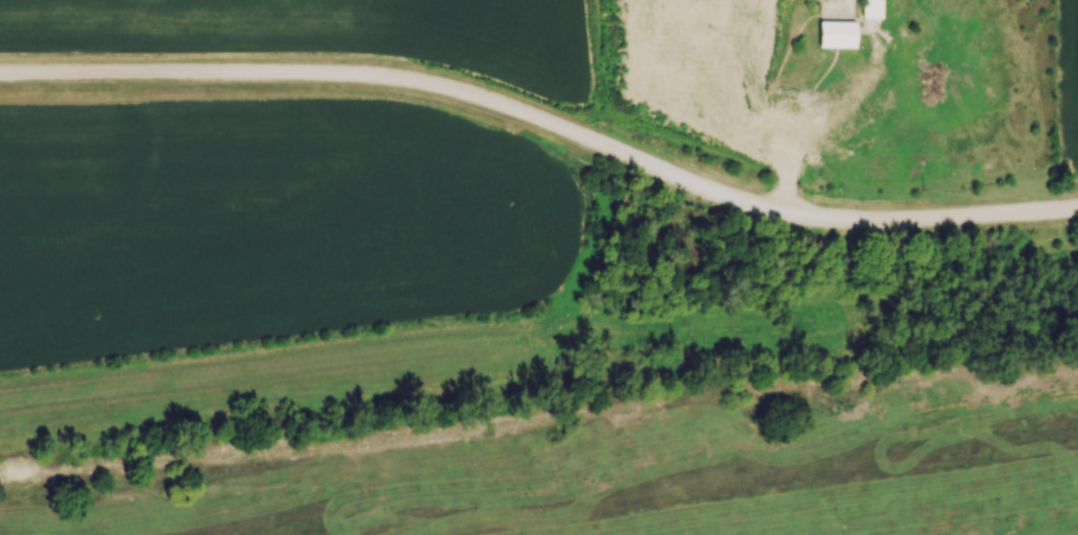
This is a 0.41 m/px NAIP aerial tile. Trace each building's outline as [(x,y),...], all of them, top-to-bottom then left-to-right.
[(861,16),(861,0),(881,0),(881,16),(861,16)] [(818,21),(855,22),(855,46),(818,45),(818,21)]
